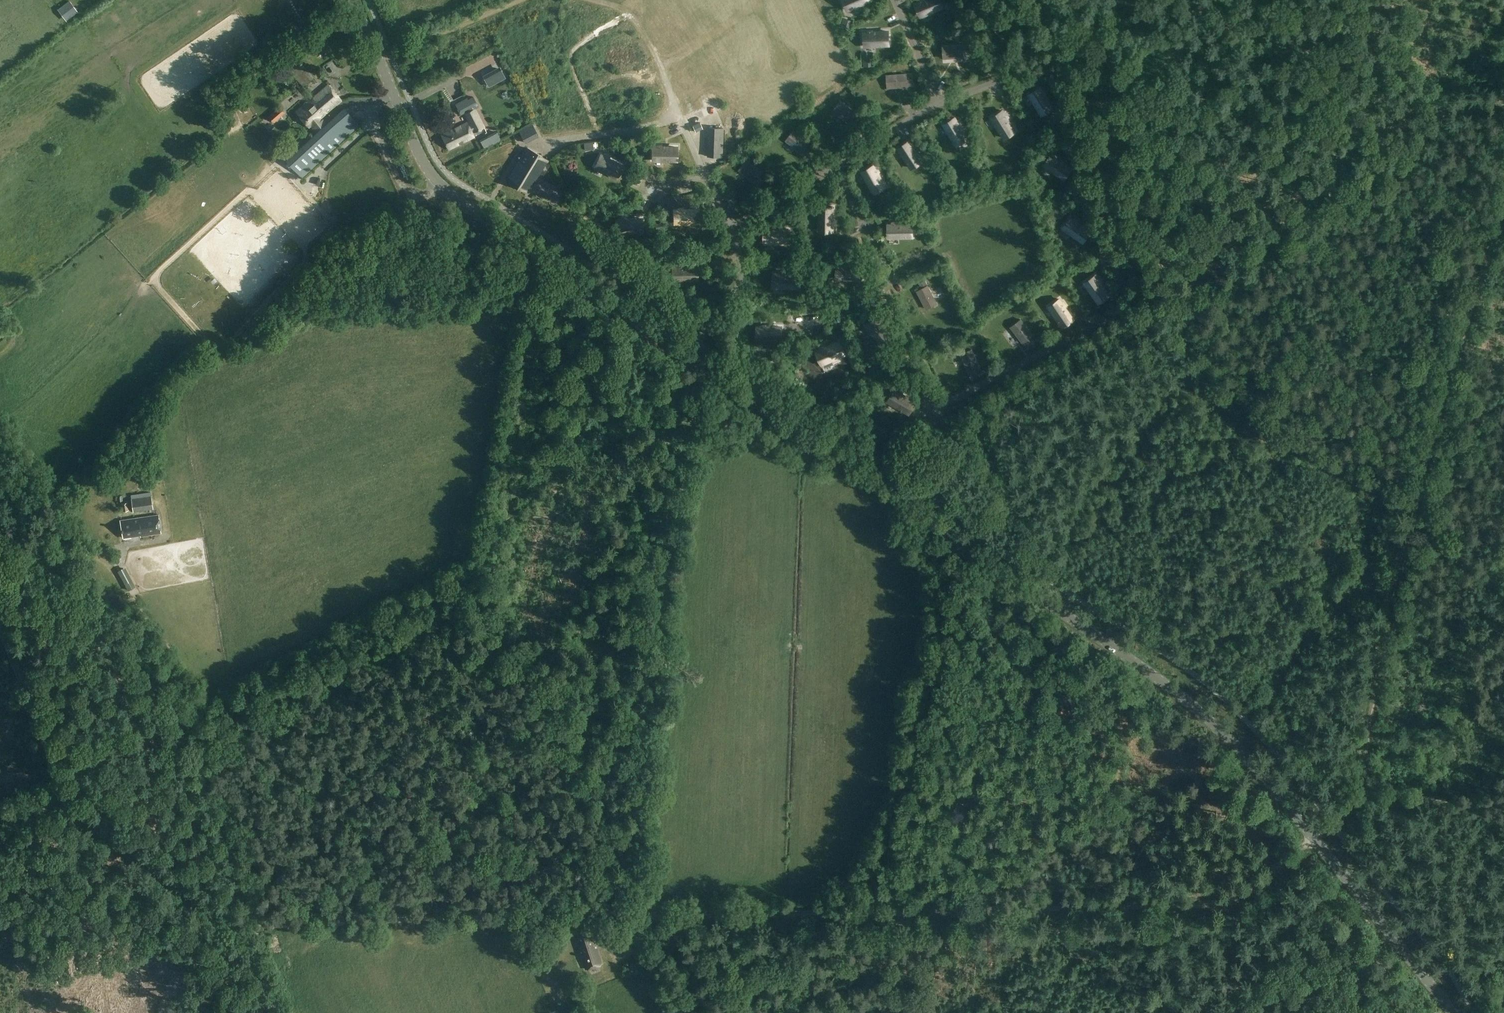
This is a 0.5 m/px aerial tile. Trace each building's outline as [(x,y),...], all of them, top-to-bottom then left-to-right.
[(869,0),(843,0),(847,9),(869,0)] [(921,16),(943,6),(941,0),(924,0),(923,0),(921,0),(919,1),(920,2),(915,4),(921,16)] [(319,13),(329,7),(326,2),(316,7),(319,13)] [(951,17),(945,12),(942,16),(948,21),(951,17)] [(864,32),(865,45),(889,44),(888,31),(872,32),(872,31),(868,31),(868,32),(864,32)] [(942,45),(943,57),(963,56),(963,44),(942,45)] [(290,72),(302,85),(312,76),(301,63),(290,72)] [(487,77),(494,92),(511,85),(505,69),(487,77)] [(908,87),(907,73),(886,74),(886,88),(908,87)] [(459,83),(451,89),(454,93),(462,87),(459,83)] [(342,100),(328,85),(305,105),(304,105),(296,112),(309,127),(311,125),(317,132),(326,124),(320,117),(326,112),(327,113),(342,100)] [(657,85),(651,87),(654,94),(661,92),(657,85)] [(1042,114),(1053,107),(1044,94),(1045,93),(1043,90),(1042,91),(1040,87),(1029,94),(1042,114)] [(467,122),(442,135),(449,149),(459,144),(458,142),(462,140),(463,142),(475,137),(471,130),(473,129),(475,131),(484,127),(475,109),(479,107),(474,97),(468,100),(468,98),(456,104),(461,114),(465,112),(472,126),(470,127),(467,122)] [(848,124),(857,113),(840,100),(832,111),(848,124)] [(274,123),(285,113),(279,106),(268,116),(274,123)] [(317,132),(287,159),(302,178),(361,126),(345,108),(326,124),(317,132)] [(1002,110),(991,117),(1004,138),(1015,131),(1007,117),(1008,117),(1006,113),(1005,114),(1002,110)] [(957,121),(955,117),(944,124),(956,145),(967,138),(959,124),(960,124),(958,120),(957,121)] [(533,125),(519,132),(525,142),(538,136),(533,125)] [(723,128),(709,127),(708,156),(722,156),(723,128)] [(1010,147),(1024,138),(1019,129),(1005,138),(1010,147)] [(802,154),(810,143),(793,130),(785,140),(802,154)] [(487,136),(492,144),(501,140),(497,131),(487,136)] [(911,144),(909,140),(898,147),(911,168),(922,161),(913,147),(914,146),(912,143),(911,144)] [(652,160),(677,160),(677,147),(661,147),(661,146),(657,146),(657,147),(652,147),(652,160)] [(526,148),(507,178),(529,191),(547,160),(526,148)] [(595,166),(616,177),(622,166),(608,158),(609,157),(605,155),(605,157),(601,154),(595,166)] [(1044,165),(1064,178),(1071,167),(1058,159),(1059,157),(1056,155),(1055,156),(1051,154),(1044,165)] [(755,183),(763,172),(747,159),(738,170),(755,183)] [(885,186),(875,167),(873,165),(862,171),(874,192),(885,186)] [(299,186),(311,200),(319,193),(307,179),(299,186)] [(886,187),(876,198),(882,202),(891,191),(886,187)] [(659,204),(664,212),(678,202),(672,194),(659,204)] [(821,206),(821,231),(834,231),(834,215),(835,215),(835,211),(834,211),(834,207),(821,206)] [(699,222),(698,210),(698,209),(682,210),(682,208),(679,208),(679,210),(674,210),(674,223),(699,222)] [(617,231),(642,232),(642,219),(626,219),(626,217),(622,217),(622,219),(617,219),(617,231)] [(1063,227),(1083,241),(1090,231),(1077,222),(1078,220),(1075,218),(1074,219),(1070,217),(1063,227)] [(912,223),(901,224),(896,224),(896,222),(893,222),(893,224),(888,224),(888,237),(913,236),(912,223)] [(769,229),(765,229),(764,242),(789,242),(789,229),(773,229),(773,228),(769,228),(769,229)] [(841,264),(841,265),(837,265),(837,278),(861,278),(861,265),(845,265),(845,264),(841,264)] [(697,266),(685,267),(681,267),(680,265),(677,265),(677,267),(672,267),(673,280),(697,279),(697,266)] [(774,286),(798,286),(798,273),(782,273),(782,272),(778,272),(778,273),(774,273),(774,286)] [(1084,282),(1099,302),(1109,295),(1100,282),(1101,281),(1099,278),(1098,279),(1095,275),(1084,282)] [(925,309),(937,303),(928,285),(916,291),(925,309)] [(945,296),(939,299),(944,309),(950,306),(945,296)] [(1049,306),(1063,326),(1073,319),(1064,306),(1065,305),(1063,302),(1062,303),(1059,299),(1049,306)] [(875,317),(866,326),(883,344),(892,335),(881,323),(882,322),(879,320),(878,320),(875,317)] [(1020,319),(1010,326),(1022,343),(1033,335),(1020,319)] [(757,327),(757,339),(782,339),(782,327),(766,327),(766,325),(762,325),(762,327),(757,327)] [(1017,350),(1022,347),(1018,339),(1012,342),(1017,350)] [(817,351),(822,363),(844,354),(839,342),(824,348),(824,347),(820,348),(821,350),(817,351)] [(972,348),(960,354),(968,373),(981,367),(972,348)] [(888,401),(909,413),(915,402),(902,394),(902,392),(899,391),(898,392),(894,389),(888,401)] [(133,512),(153,510),(151,496),(150,496),(149,492),(131,495),(133,512)] [(159,515),(120,521),(122,538),(140,535),(140,537),(161,534),(159,515)] [(575,935),(585,969),(601,964),(591,930),(575,935)] [(281,940),(274,944),(278,952),(285,948),(281,940)] [(619,940),(608,943),(610,950),(621,947),(619,940)]
